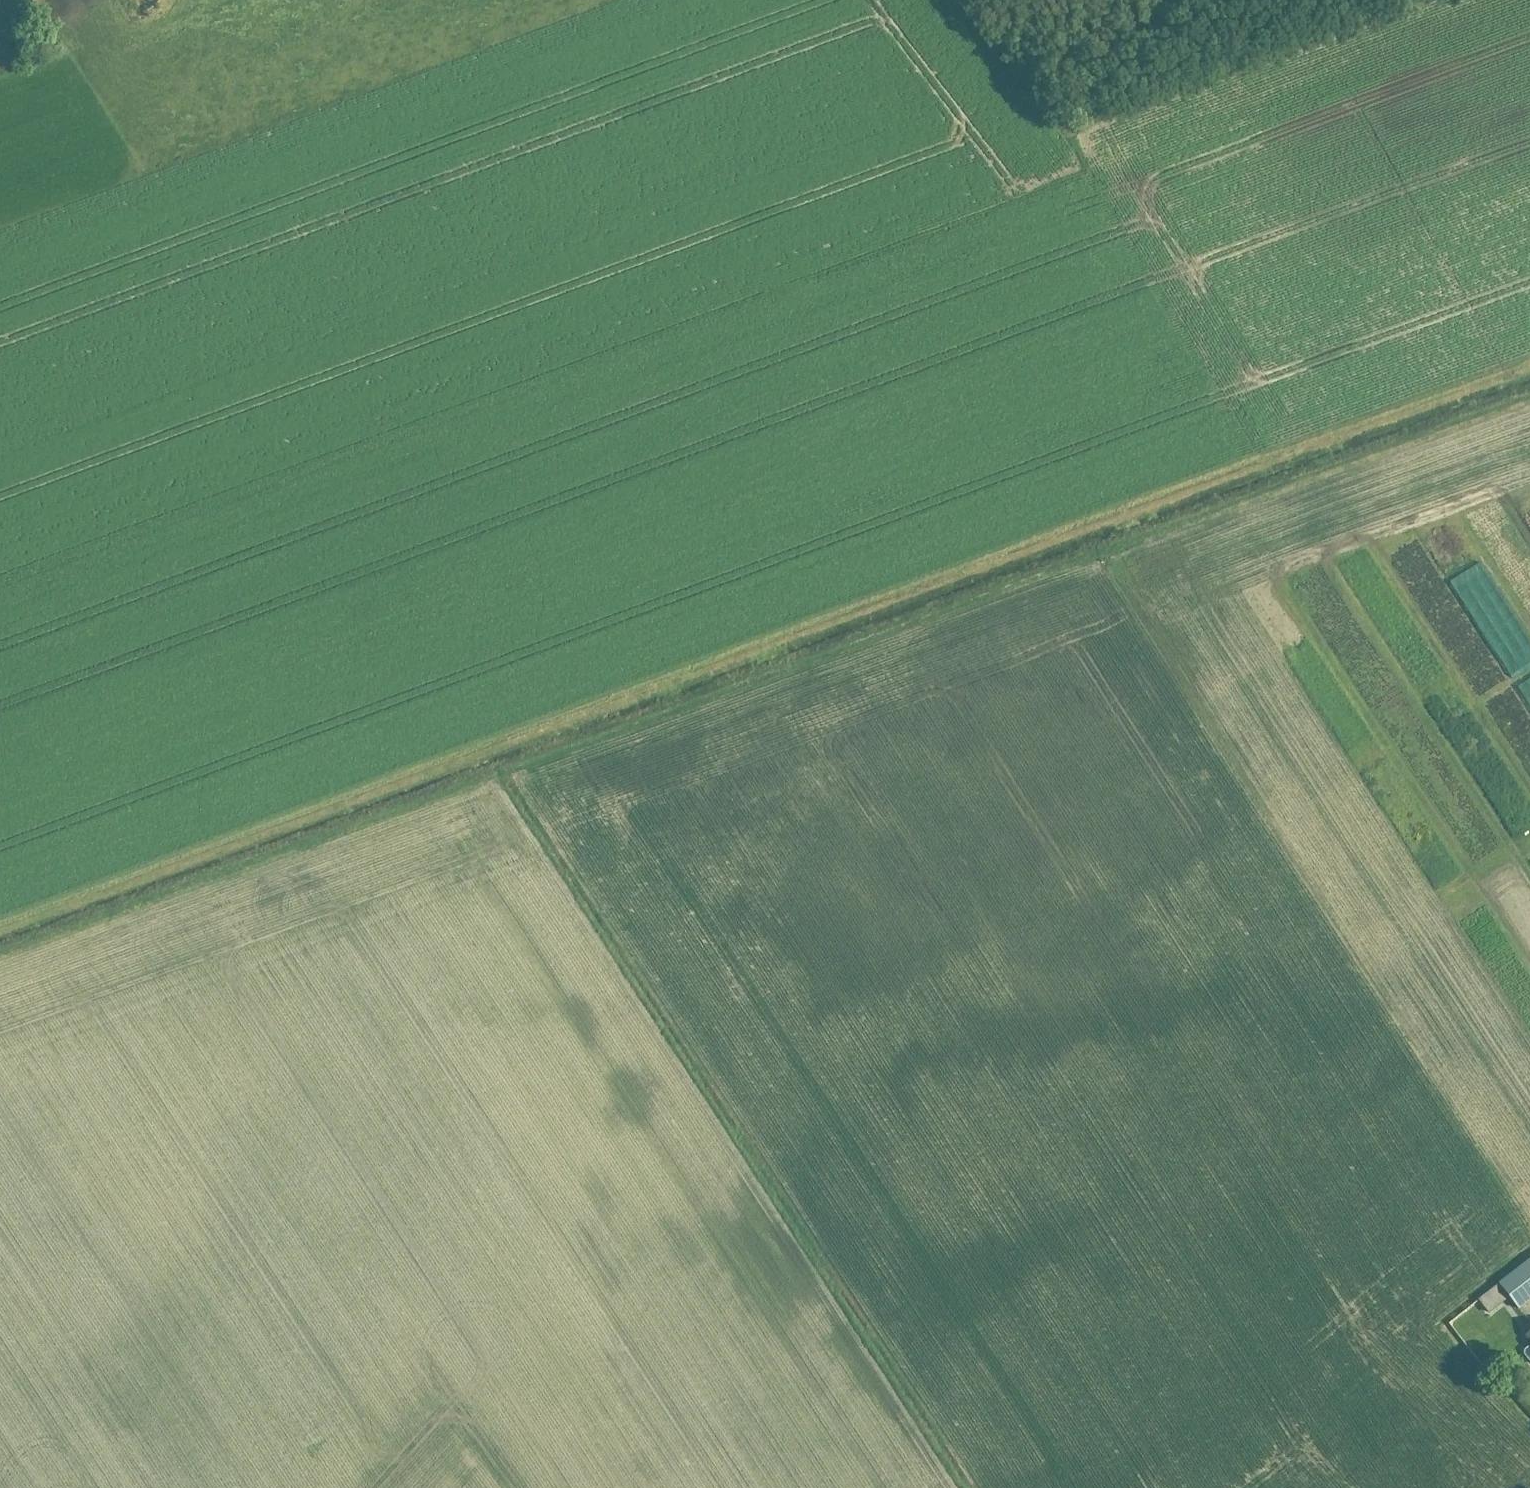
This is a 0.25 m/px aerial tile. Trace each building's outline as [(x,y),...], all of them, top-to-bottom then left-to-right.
[(1500,1283),(1519,1308),(1529,1300),(1529,1260),(1500,1283)] [(1508,1296),(1499,1284),(1479,1299),(1489,1312),(1508,1296)]
